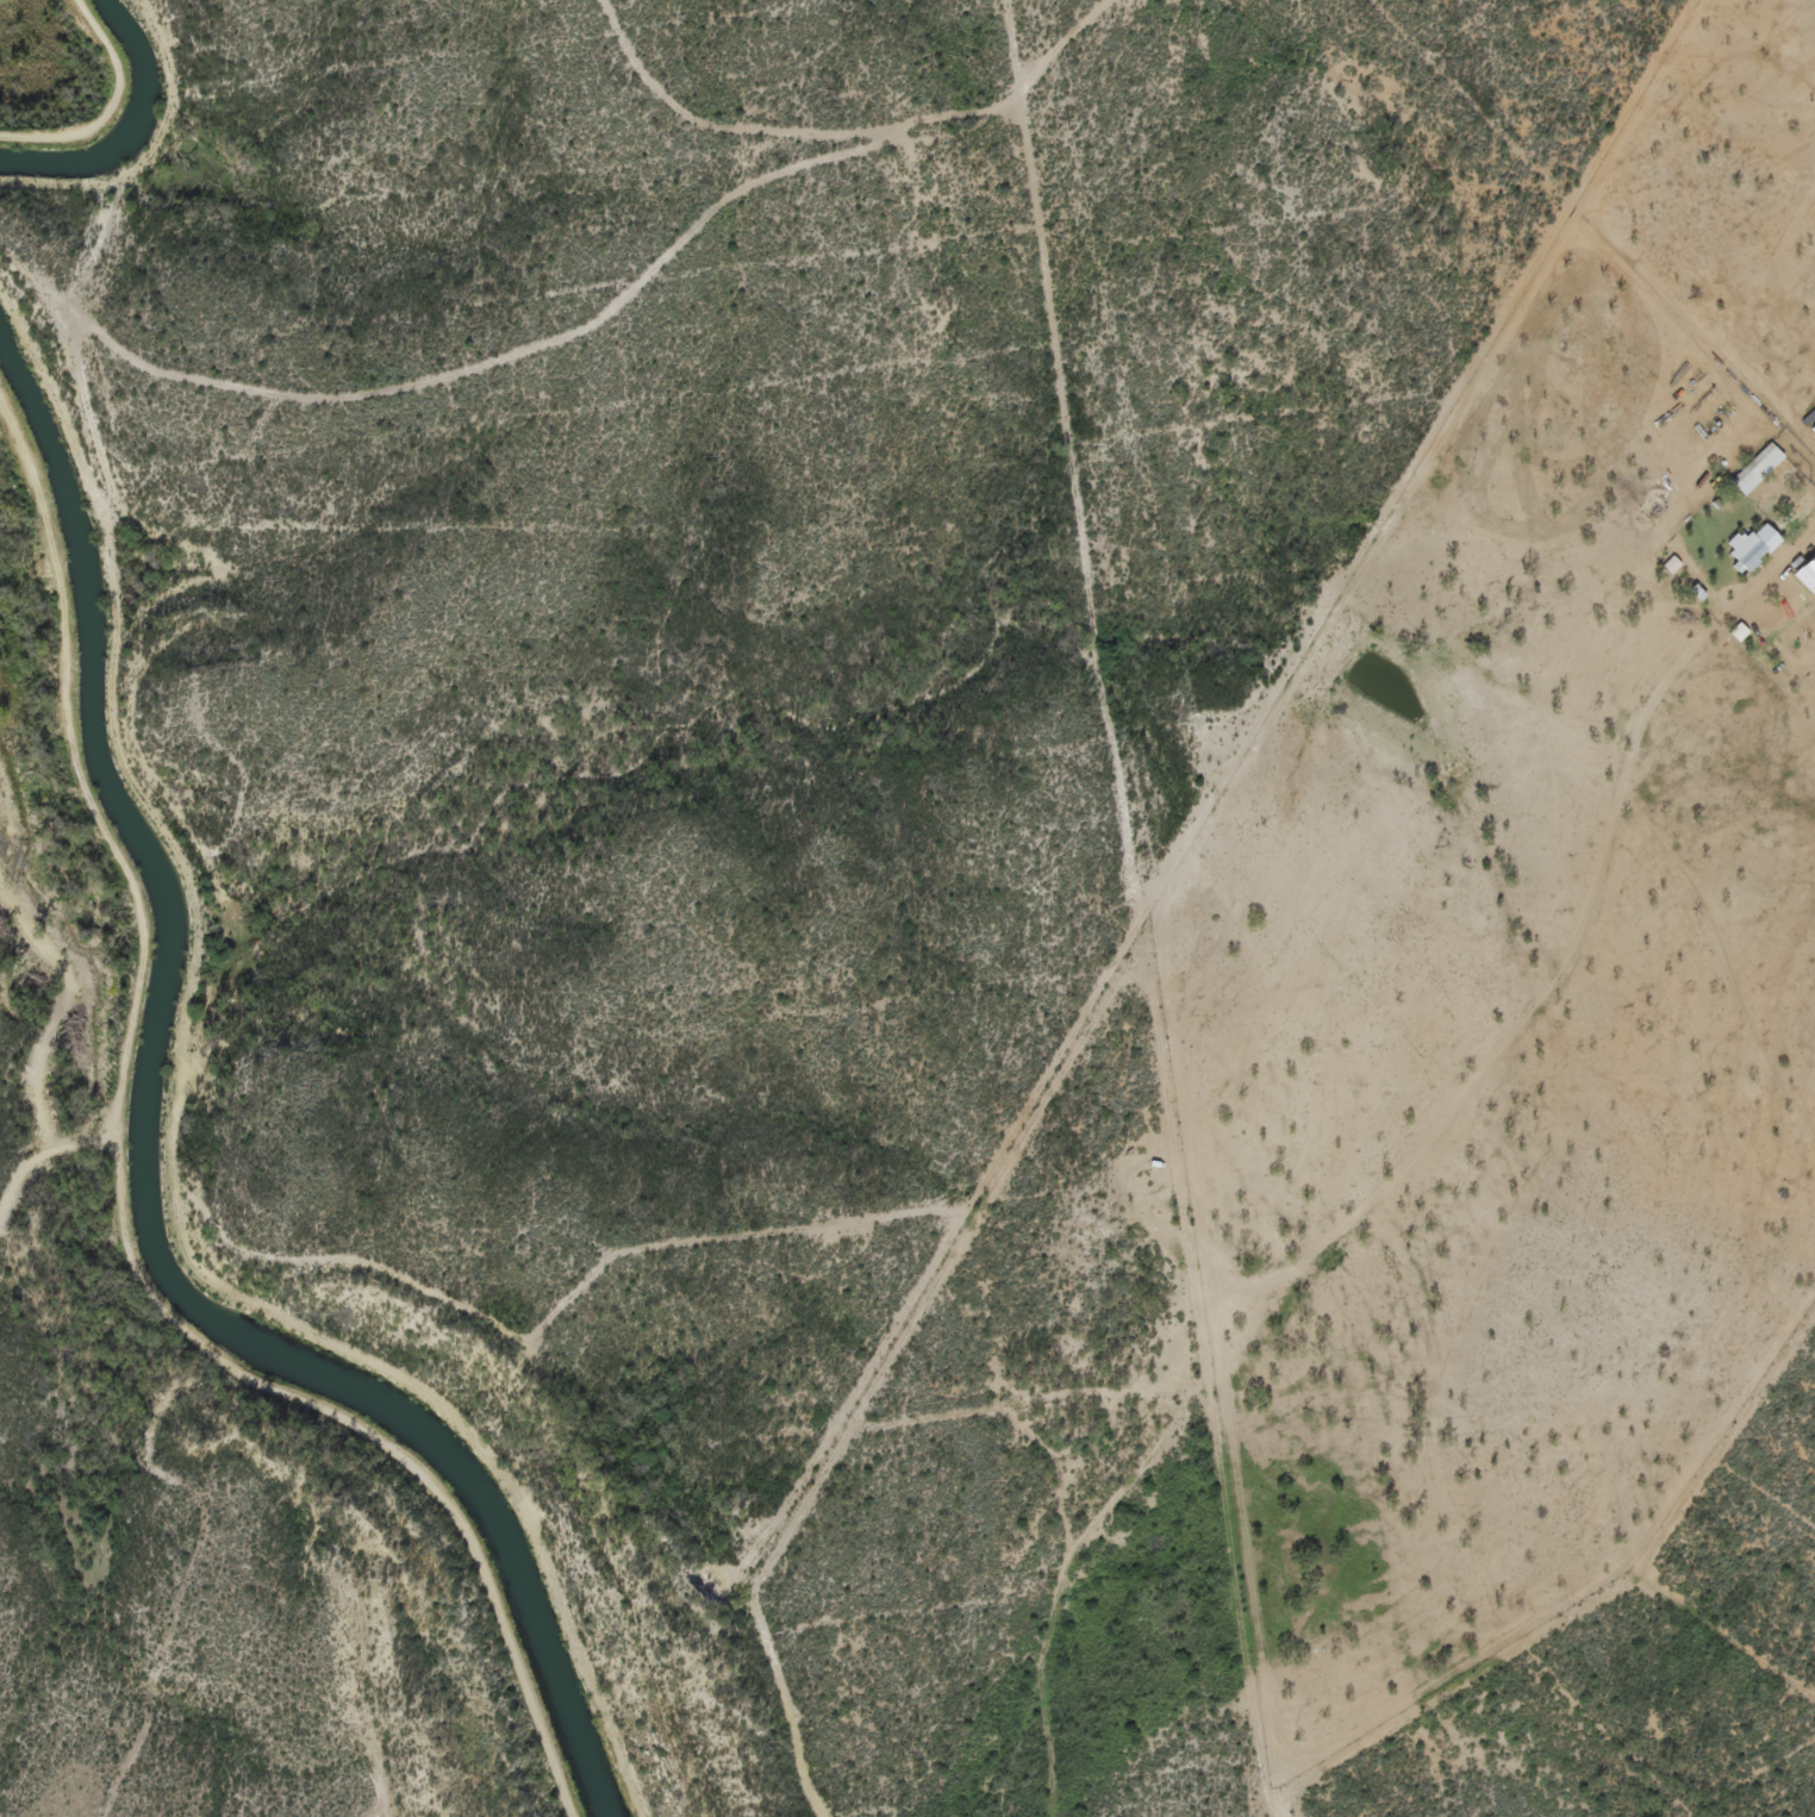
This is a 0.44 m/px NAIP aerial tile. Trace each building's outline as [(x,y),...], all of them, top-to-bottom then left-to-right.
[(1728,562),(1741,574),(1762,553),(1749,540),(1728,562)]
